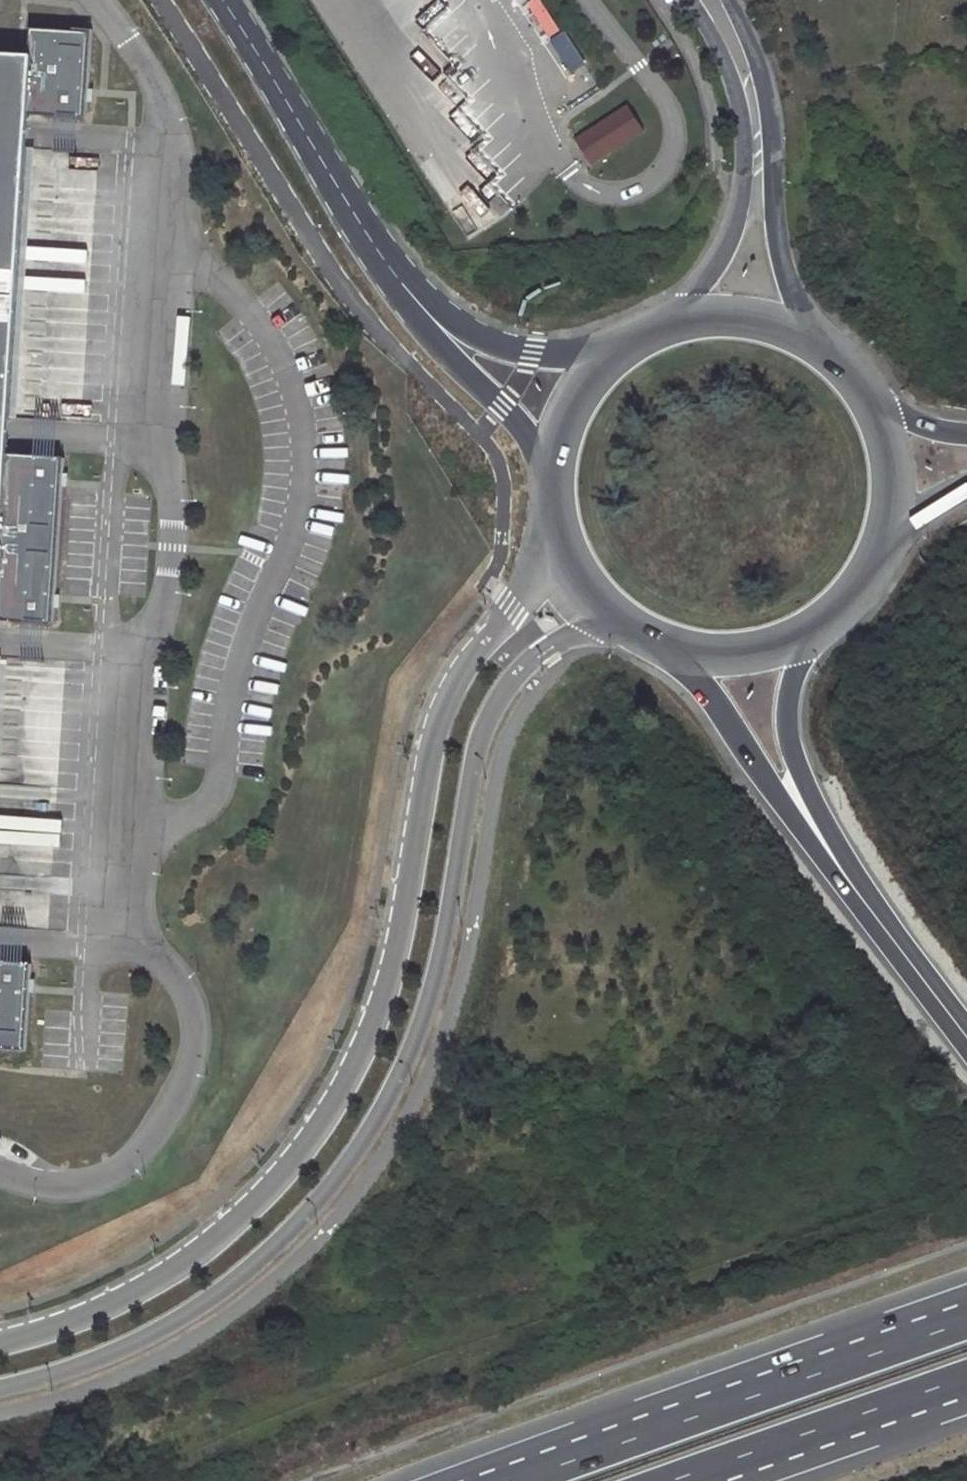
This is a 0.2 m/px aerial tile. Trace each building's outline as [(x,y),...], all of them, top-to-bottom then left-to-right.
[(50,625),(61,459),(5,455),(27,116),(83,120),(88,33),(28,29),(26,57),(0,56),(0,622),(50,625)] [(572,138),(590,165),(641,130),(624,104),(572,138)] [(23,1050),(28,964),(0,963),(0,1049),(23,1050)]
